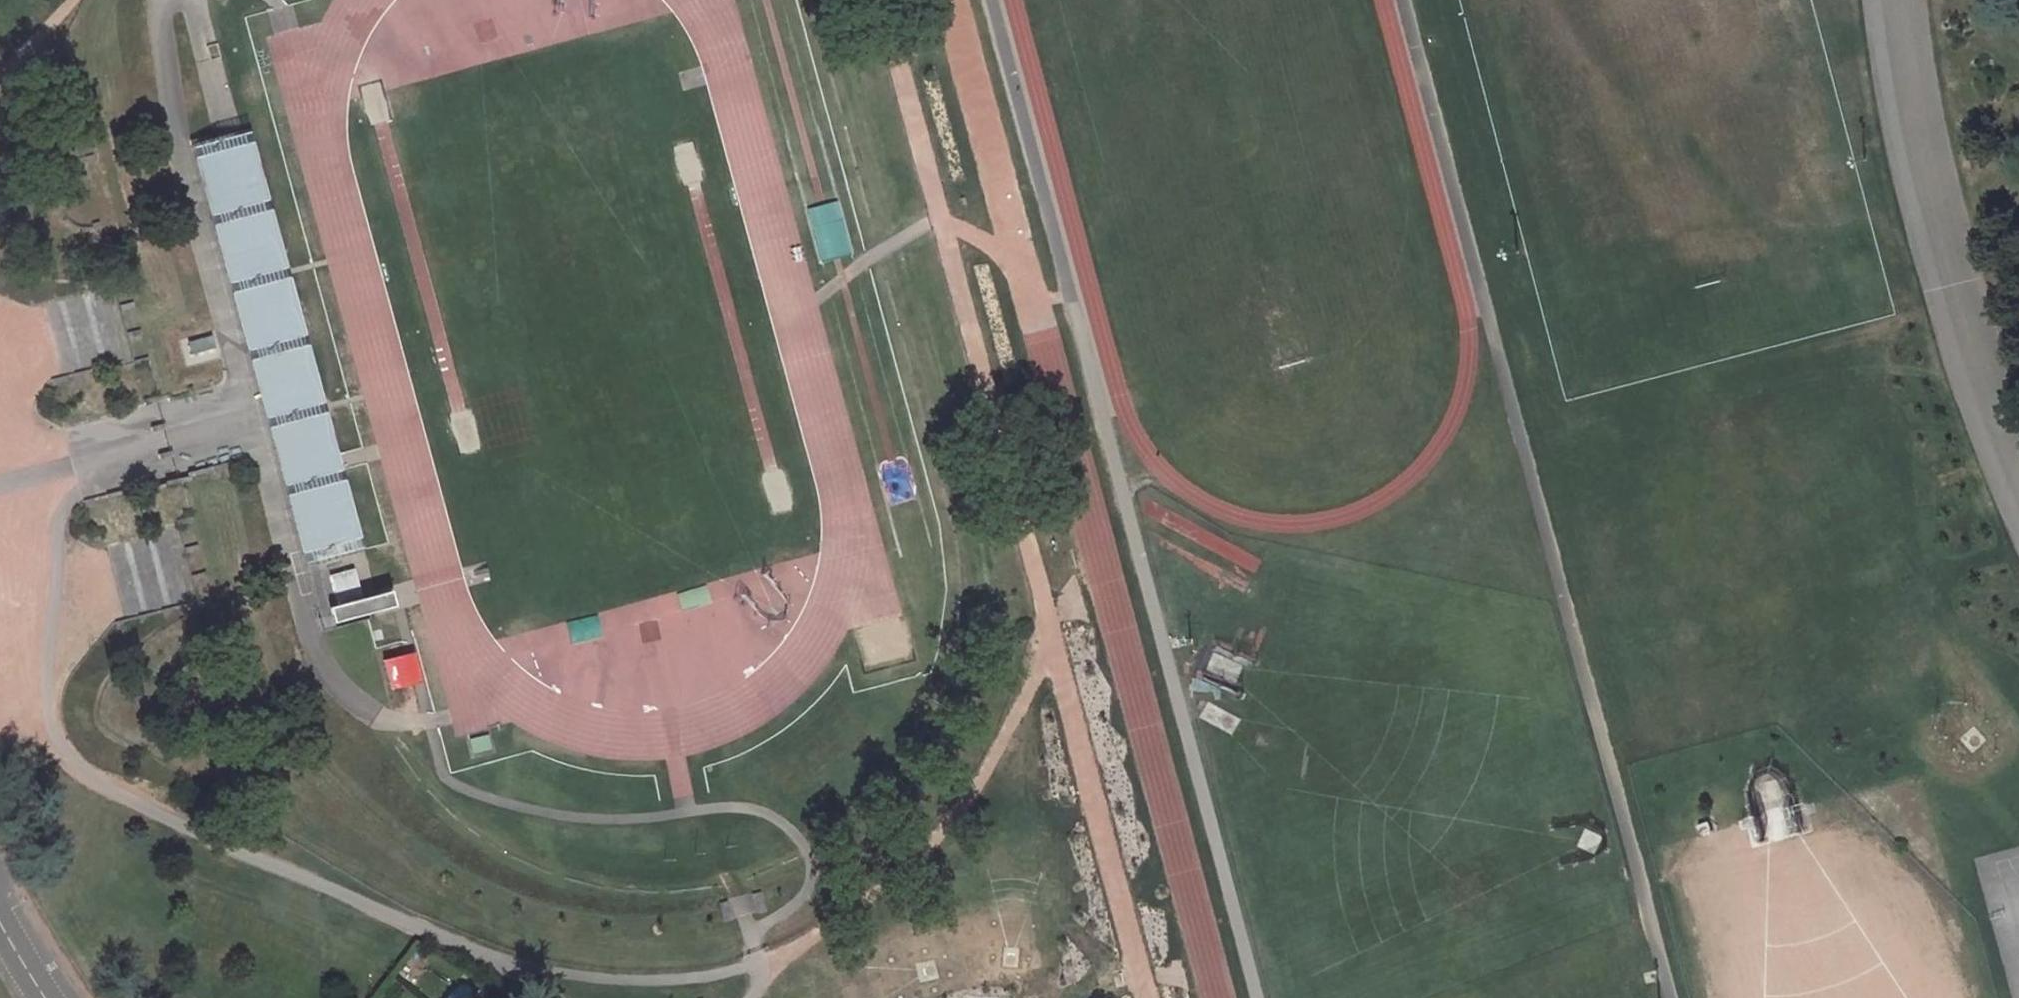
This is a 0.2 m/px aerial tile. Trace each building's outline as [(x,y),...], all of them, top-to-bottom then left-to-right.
[(236,131),(202,141),(319,558),(353,549),(236,131)] [(392,585),(329,603),(331,610),(320,613),(322,623),(397,602),(392,585)]
